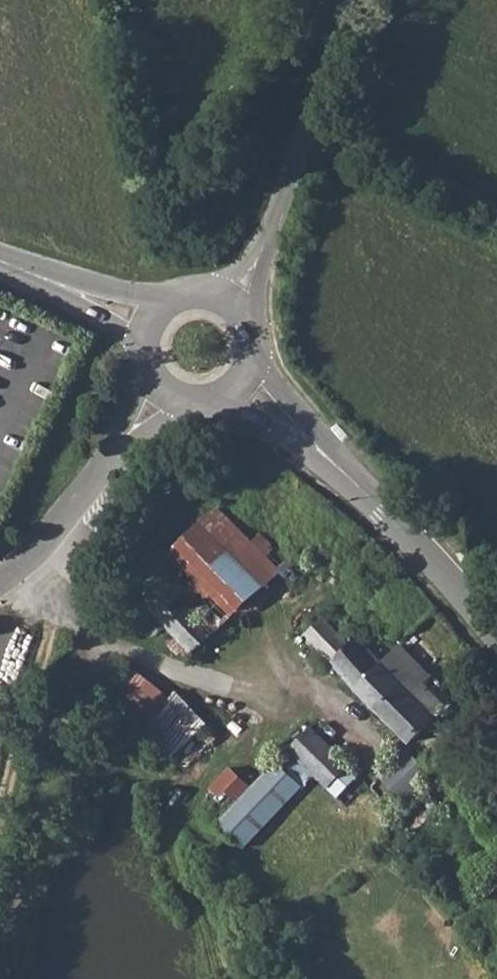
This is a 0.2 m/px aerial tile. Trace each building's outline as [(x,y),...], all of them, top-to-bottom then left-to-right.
[(179,595),(216,632),(279,571),(265,556),(273,547),(260,534),(253,543),(217,508),(154,571),(179,595)] [(288,562),(279,571),(286,577),(294,569),(288,562)] [(194,653),(216,632),(179,595),(158,616),(161,619),(159,618),(157,618),(154,620),(152,621),(150,624),(151,630),(157,636),(168,626),(176,635),(187,646),(194,653)] [(349,645),(323,617),(307,634),(357,689),(410,742),(446,707),(424,684),(431,677),(401,645),(382,664),(358,637),(349,645)] [(187,646),(176,635),(168,642),(179,653),(187,646)] [(174,698),(131,666),(104,698),(146,732),(143,735),(171,759),(209,725),(178,692),(174,698)] [(359,775),(311,727),(289,749),(314,774),(337,797),(359,775)] [(403,802),(452,754),(440,740),(419,761),(409,750),(380,777),(403,802)] [(289,749),(276,762),(302,787),(314,774),(289,749)] [(244,848),(302,787),(276,762),(252,789),(229,812),(218,824),(244,848)] [(252,789),(230,769),(207,792),(229,812),(252,789)]
